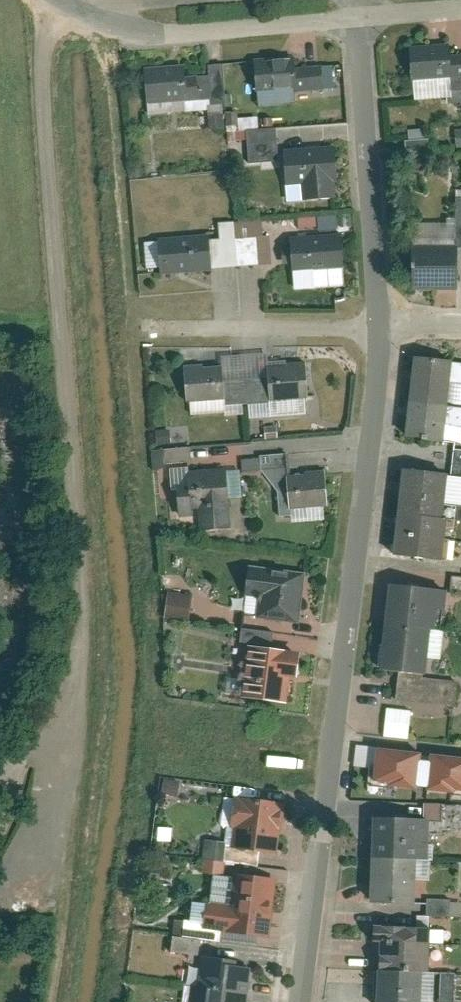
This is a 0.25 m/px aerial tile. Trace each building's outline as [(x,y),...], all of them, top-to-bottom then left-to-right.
[(449,45),(409,48),(411,83),(452,80),(449,45)] [(296,59),(252,63),(255,100),(299,96),(296,59)] [(191,66),(141,71),(145,109),(194,104),(191,66)] [(248,163),(278,161),(276,127),(257,128),(257,117),(239,118),(240,130),(246,130),(248,163)] [(338,148),(285,151),(286,184),(301,184),(339,182),(338,148)] [(340,202),(339,182),(301,184),(301,204),(340,202)] [(209,238),(157,240),(159,277),(211,274),(209,238)] [(343,242),(293,245),(295,279),(345,276),(343,242)] [(457,249),(414,248),(413,292),(456,292),(457,249)] [(454,366),(415,362),(408,442),(447,445),(454,366)] [(311,366),(266,369),(268,404),(314,401),(311,366)] [(223,372),(181,375),(183,409),(225,406),(223,372)] [(153,466),(192,463),(191,447),(152,449),(153,466)] [(202,528),(235,525),(230,458),(197,461),(202,528)] [(448,478),(402,473),(393,562),(440,566),(448,478)] [(326,477),(286,479),(288,511),(328,509),(326,477)] [(311,566),(246,561),(243,594),(264,596),(262,620),(306,624),(311,566)] [(453,578),(452,588),(460,588),(460,578),(453,578)] [(194,617),(198,592),(172,588),(169,614),(194,617)] [(440,593),(391,588),(383,675),(432,679),(440,593)] [(298,654),(251,650),(246,698),(286,702),(288,675),(296,675),(298,654)] [(387,708),(383,737),(409,740),(412,710),(387,708)] [(416,788),(420,749),(377,745),(374,783),(416,788)] [(428,789),(460,792),(460,755),(432,752),(428,789)] [(284,806),(235,801),(229,856),(278,861),(284,806)] [(438,857),(439,815),(377,813),(376,856),(428,856),(438,857)] [(202,872),(221,874),(224,843),(205,841),(202,872)] [(428,856),(376,856),(376,900),(427,900),(428,856)] [(269,942),(275,880),(235,876),(232,912),(229,938),(269,942)] [(202,935),(229,938),(232,912),(204,909),(202,935)] [(433,926),(374,922),(372,945),(376,945),(375,957),(383,957),(382,968),(430,971),(433,926)] [(170,952),(195,955),(197,939),(172,937),(170,952)] [(201,955),(196,1001),(247,1001),(252,961),(201,955)] [(382,968),(380,1001),(428,1001),(430,971),(382,968)] [(453,973),(440,973),(439,1001),(453,1001),(453,973)]
